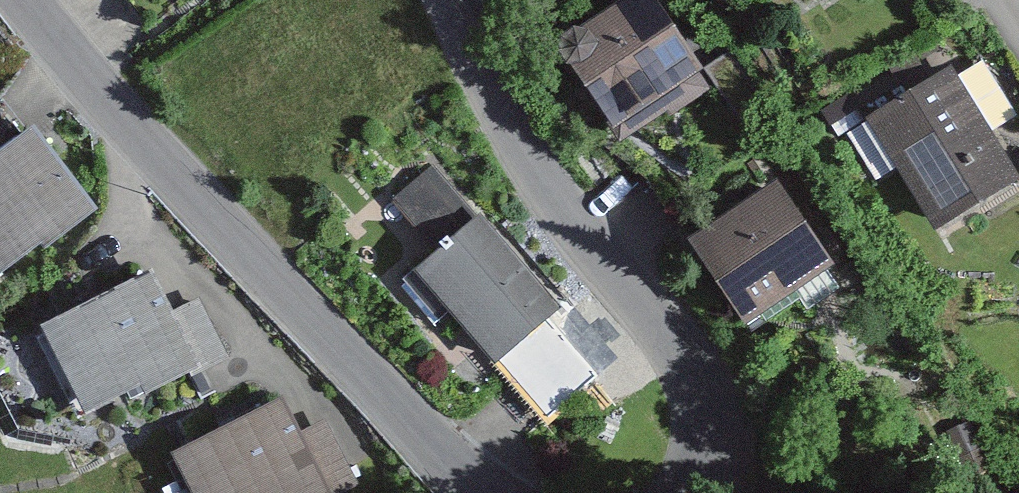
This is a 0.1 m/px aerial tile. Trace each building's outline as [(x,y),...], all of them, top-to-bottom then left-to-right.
[(644,0),(614,0),(526,50),(583,151),(694,88),(644,0)] [(941,68),(847,120),(916,245),(1010,193),(941,68)] [(18,130),(0,142),(0,278),(81,222),(18,130)] [(621,375),(437,168),(394,207),(440,258),(405,289),(491,385),(507,358),(565,424),(621,375)] [(771,186),(660,247),(714,344),(824,283),(771,186)] [(156,322),(136,277),(15,332),(64,438),(223,365),(195,304),(156,322)] [(153,456),(171,492),(340,492),(353,487),(323,424),(295,438),(275,397),(153,456)]
